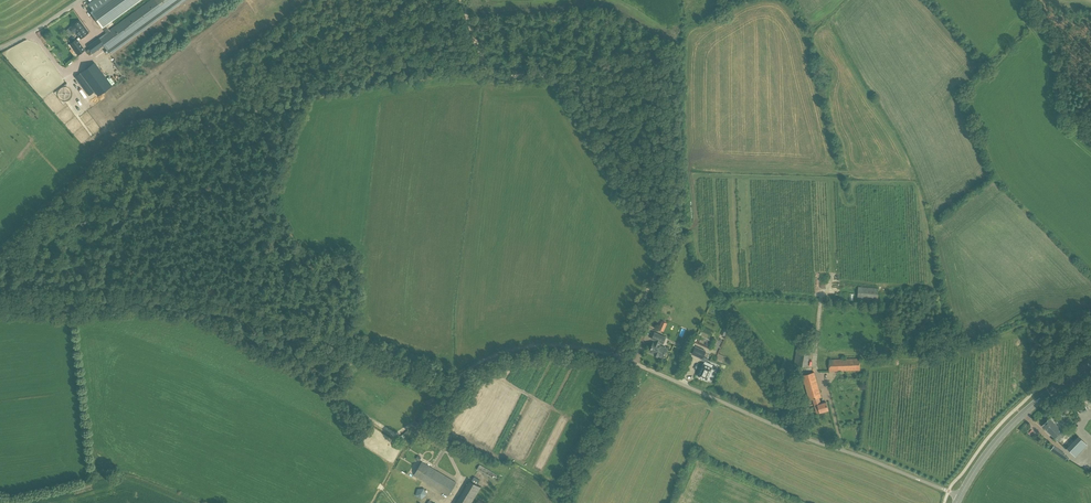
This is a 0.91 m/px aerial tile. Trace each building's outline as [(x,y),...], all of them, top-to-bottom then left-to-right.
[(99,39),(110,54),(185,0),(152,0),(110,31),(106,25),(140,0),(94,0),(88,4),(93,10),(90,12),(106,33),(99,39)] [(75,32),(79,37),(77,39),(69,44),(78,55),(85,50),(78,40),(80,39),(88,33),(80,20),(69,28),(73,33),(75,32)] [(78,56),(66,65),(70,70),(79,64),(78,63),(80,61),(80,60),(81,59),(83,61),(89,57),(85,52),(79,56),(78,56)] [(106,73),(118,64),(114,59),(102,68),(106,73)] [(94,62),(81,73),(95,91),(98,96),(112,86),(94,62)] [(95,91),(81,73),(75,77),(89,95),(95,91)] [(877,300),(878,289),(858,287),(857,298),(877,300)] [(673,302),(667,317),(673,320),(679,304),(673,302)] [(658,328),(658,329),(663,331),(665,328),(667,323),(662,321),(658,328)] [(698,335),(709,340),(714,330),(703,325),(698,335)] [(655,333),(652,339),(655,340),(654,343),(653,343),(650,351),(655,353),(654,354),(658,356),(658,355),(663,357),(667,349),(659,345),(660,342),(663,343),(665,337),(655,333)] [(797,344),(794,364),(806,366),(810,347),(797,344)] [(706,351),(696,346),(692,354),(702,359),(701,360),(705,362),(704,364),(703,364),(698,376),(698,375),(698,376),(706,380),(707,380),(707,379),(710,380),(714,370),(712,369),(712,368),(712,367),(713,365),(707,362),(708,359),(703,357),(706,351)] [(829,371),(860,370),(860,358),(829,359),(829,371)] [(828,410),(826,401),(820,403),(819,398),(821,397),(814,372),(802,376),(809,400),(812,399),(816,413),(820,412),(828,410)] [(637,388),(639,381),(633,379),(631,386),(637,388)] [(428,406),(436,402),(433,397),(426,401),(428,406)] [(1076,404),(1079,413),(1090,409),(1090,399),(1076,404)] [(1065,422),(1069,425),(1074,419),(1071,416),(1065,422)] [(1058,442),(1065,434),(1049,418),(1042,426),(1058,442)] [(404,441),(412,434),(408,430),(400,436),(404,441)] [(1074,457),(1084,448),(1083,447),(1087,444),(1079,436),(1075,439),(1065,449),(1074,457)] [(1051,450),(1067,461),(1069,458),(1064,455),(1065,453),(1054,446),(1051,450)] [(448,496),(456,483),(422,462),(414,475),(448,496)] [(477,470),(499,482),(502,477),(480,465),(477,470)] [(456,502),(472,502),(481,487),(470,480),(456,502)] [(415,495),(421,499),(427,495),(424,488),(417,489),(415,495)]
